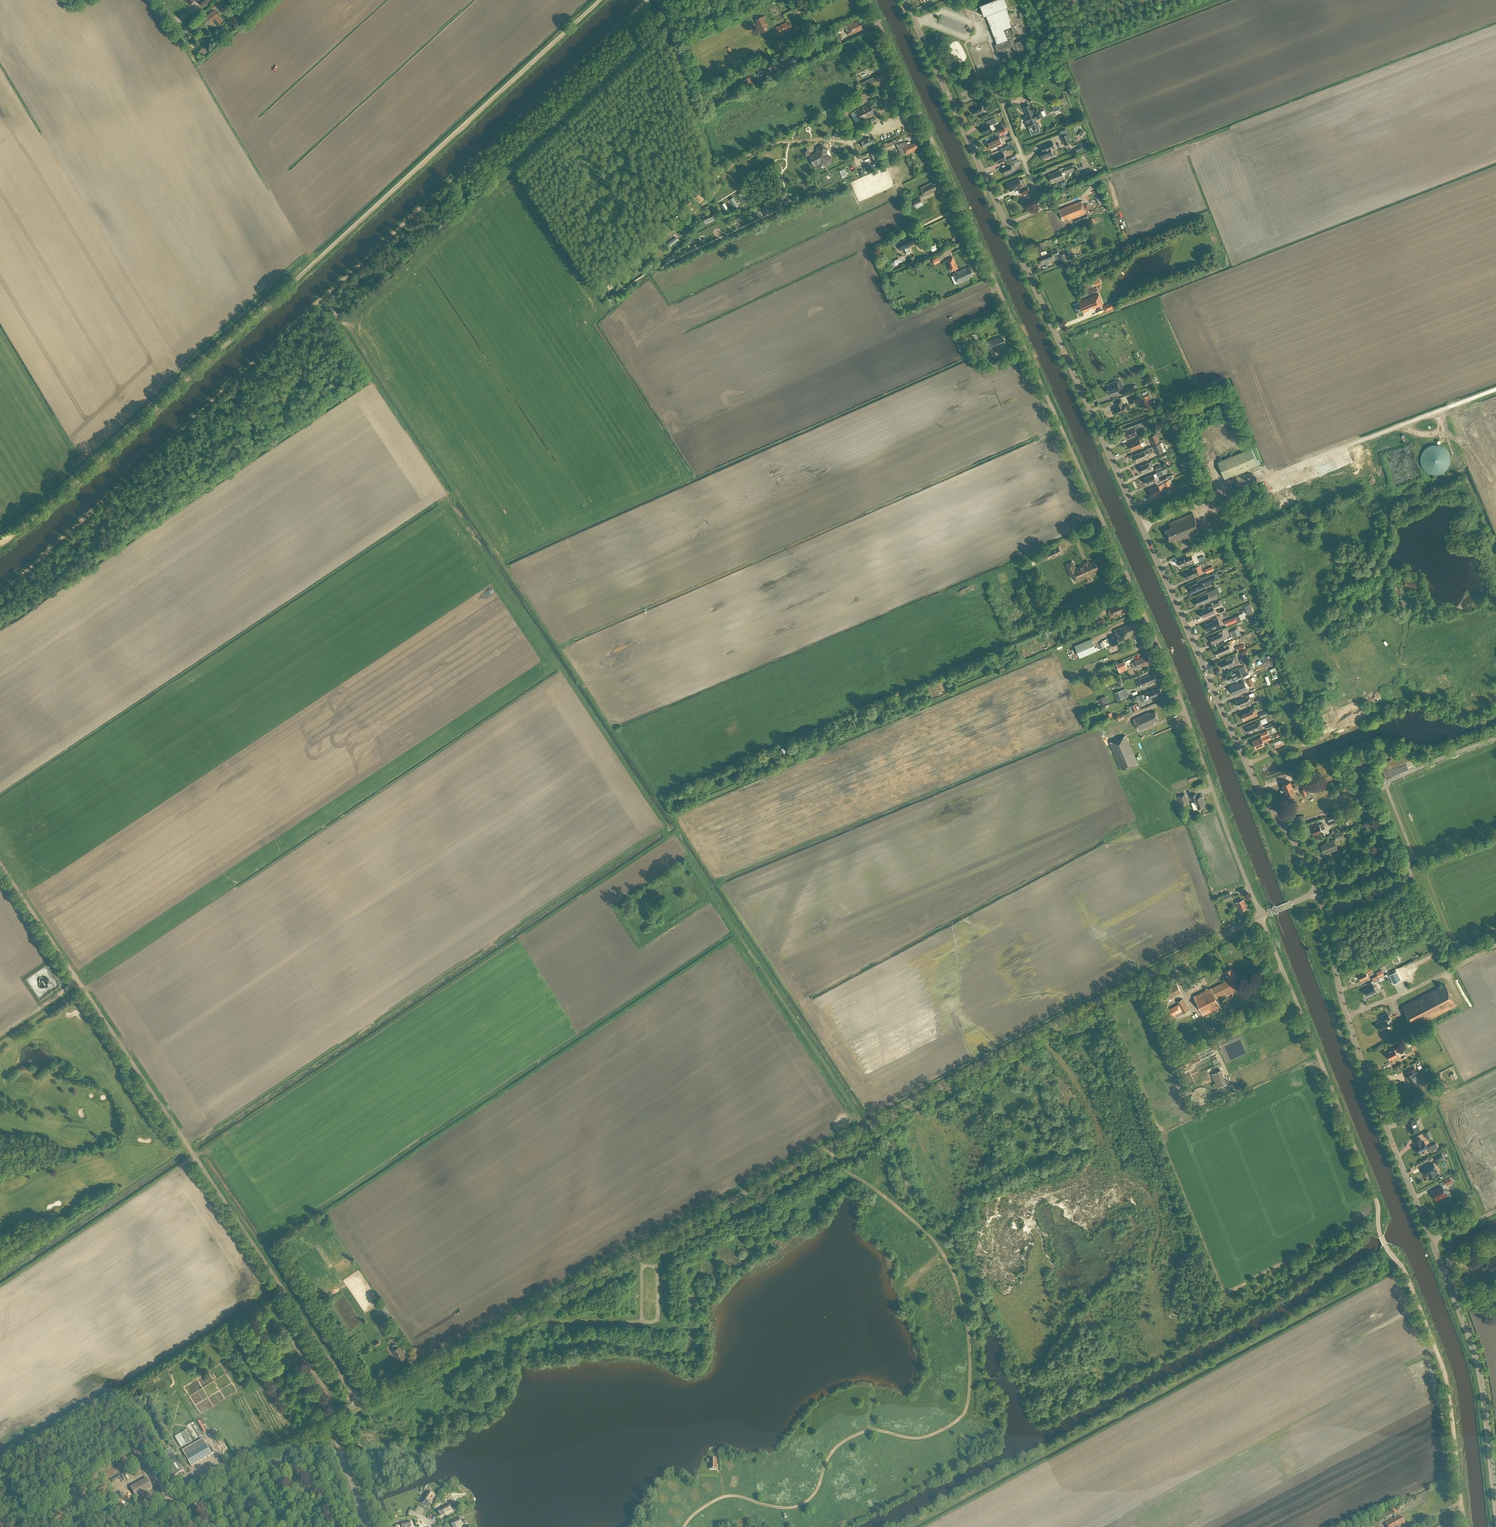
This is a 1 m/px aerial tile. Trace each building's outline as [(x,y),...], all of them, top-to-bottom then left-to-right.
[(223,0),(218,0),(217,1),(218,2),(213,7),(215,10),(220,5),(220,4),(224,1),(223,0)] [(986,16),(997,44),(995,45),(998,53),(1000,52),(1001,54),(1001,55),(1004,62),(1011,59),(1008,52),(1007,49),(1012,47),(1015,52),(1018,51),(1025,48),(1022,41),(1015,43),(1013,38),(1015,37),(1014,34),(1016,34),(1016,30),(1015,28),(1011,26),(1011,27),(1009,22),(1011,22),(1006,9),(1007,8),(1004,0),(995,0),(980,6),(984,17),(986,16)] [(189,15),(185,10),(180,16),(184,20),(189,15)] [(223,21),(214,10),(202,20),(207,27),(211,24),(214,28),(223,21)] [(239,19),(231,10),(226,15),(234,23),(239,19)] [(762,33),(769,30),(764,20),(766,18),(765,16),(762,17),(755,20),(762,33)] [(858,23),(857,21),(854,22),(847,25),(850,30),(847,32),(849,35),(863,29),(860,22),(858,23)] [(791,28),(792,27),(790,23),(789,24),(788,22),(776,27),(780,35),(792,29),(791,28)] [(887,78),(884,72),(882,73),(881,72),(874,74),(875,76),(875,77),(861,83),(863,87),(877,81),(878,83),(887,78)] [(750,76),(744,80),(747,85),(754,82),(750,76)] [(864,104),(861,97),(853,101),(857,107),(864,104)] [(982,106),(973,110),(976,115),(984,111),(983,109),(986,107),(983,102),(980,103),(982,106)] [(1060,109),(1058,103),(1052,105),(1054,111),(1060,109)] [(868,104),(855,110),(855,111),(855,112),(851,114),(855,122),(859,120),(860,120),(871,114),(870,111),(871,110),(868,104)] [(1030,105),(1024,108),(1028,116),(1025,117),(1030,128),(1029,128),(1032,135),(1040,131),(1035,120),(1043,117),(1041,111),(1033,114),(1030,105)] [(981,128),(984,134),(992,130),(990,126),(997,123),(995,118),(986,122),(988,125),(981,128)] [(1083,138),(1087,133),(1082,130),(1078,134),(1083,138)] [(1072,143),(1068,134),(1061,137),(1065,146),(1072,143)] [(869,137),(860,142),(863,147),(872,143),(869,137)] [(991,149),(1003,144),(999,137),(988,143),(991,149)] [(1076,153),(1085,149),(1091,146),(1088,140),(1079,144),(1081,147),(1074,150),(1076,153)] [(906,142),(897,146),(901,156),(906,154),(906,153),(914,150),(913,149),(917,147),(915,142),(911,144),(911,143),(907,145),(906,142)] [(1048,148),(1039,152),(1042,159),(1046,158),(1050,157),(1049,156),(1053,155),(1051,149),(1055,148),(1053,142),(1047,144),(1048,148)] [(828,148),(822,145),(817,147),(816,153),(808,156),(813,166),(814,166),(815,169),(821,166),(823,164),(826,165),(831,163),(832,157),(830,156),(831,154),(829,150),(827,150),(828,148)] [(810,154),(807,148),(802,151),(804,157),(810,154)] [(1007,163),(1012,160),(1011,157),(1006,160),(1003,153),(995,157),(998,164),(1005,160),(1007,163)] [(1012,160),(1007,163),(1008,166),(1002,168),(1005,175),(1014,171),(1011,165),(1014,163),(1012,160)] [(873,170),(870,163),(864,165),(867,172),(873,170)] [(1061,170),(1049,175),(1052,183),(1058,180),(1058,181),(1064,179),(1063,175),(1075,170),(1072,164),(1063,168),(1060,169),(1061,170)] [(840,170),(843,177),(848,174),(846,168),(840,170)] [(1082,179),(1093,175),(1090,169),(1079,173),(1082,179)] [(710,174),(699,184),(709,194),(720,181),(710,174)] [(1019,178),(1007,184),(1010,191),(1019,187),(1022,195),(1030,192),(1027,185),(1027,186),(1024,178),(1020,180),(1019,178)] [(924,194),(921,195),(921,197),(924,195),(925,196),(933,192),(933,191),(936,190),(935,188),(936,188),(934,183),(933,184),(932,182),(921,188),(924,194)] [(742,188),(732,194),(739,206),(749,200),(742,188)] [(696,191),(689,198),(698,207),(705,200),(696,191)] [(732,194),(723,199),(730,211),(739,206),(732,194)] [(689,198),(682,205),(690,214),(698,207),(689,198)] [(723,199),(716,204),(722,216),(730,211),(723,199)] [(920,199),(913,202),(916,209),(923,205),(920,199)] [(1076,223),(1088,218),(1081,201),(1059,210),(1063,220),(1069,218),(1070,220),(1074,219),(1076,223)] [(714,219),(711,212),(702,217),(704,223),(706,222),(707,223),(711,222),(710,220),(714,219)] [(688,221),(677,230),(684,238),(694,231),(688,221)] [(677,230),(665,240),(671,248),(684,238),(677,230)] [(912,243),(913,242),(912,238),(910,239),(910,238),(897,243),(900,251),(903,250),(903,249),(913,245),(912,243)] [(639,251),(642,254),(653,243),(649,240),(639,251)] [(1060,249),(1058,250),(1051,253),(1051,252),(1048,254),(1047,251),(1046,251),(1041,253),(1042,256),(1040,257),(1042,263),(1054,259),(1053,256),(1059,254),(1061,253),(1060,249)] [(1068,261),(1065,253),(1059,255),(1062,263),(1068,261)] [(945,260),(950,272),(958,269),(953,257),(945,260)] [(969,266),(954,273),(958,283),(968,278),(968,277),(970,276),(969,276),(971,275),(970,273),(972,273),(969,266)] [(1103,305),(1099,294),(1079,302),(1084,313),(1090,310),(1089,309),(1092,308),(1093,309),(1103,305)] [(1113,303),(1104,307),(1105,312),(1115,308),(1114,304),(1113,303)] [(996,338),(987,342),(991,352),(1000,347),(999,345),(1005,343),(1003,337),(999,339),(999,338),(996,339),(996,338)] [(1109,394),(1117,390),(1120,389),(1117,381),(1109,384),(1110,385),(1106,386),(1109,394)] [(1134,385),(1121,390),(1123,396),(1136,391),(1136,390),(1138,389),(1136,384),(1134,385)] [(1144,397),(1146,401),(1143,402),(1145,407),(1152,404),(1150,399),(1148,395),(1144,397)] [(1121,400),(1115,402),(1117,406),(1117,405),(1118,407),(1115,408),(1118,415),(1127,411),(1124,404),(1123,405),(1121,400)] [(1128,439),(1137,435),(1136,431),(1138,430),(1138,429),(1146,426),(1144,421),(1124,429),(1128,439)] [(1166,429),(1168,437),(1175,434),(1173,426),(1166,429)] [(1153,445),(1160,442),(1157,434),(1150,437),(1153,445)] [(1137,440),(1130,443),(1133,450),(1142,446),(1141,443),(1145,442),(1143,438),(1139,439),(1139,438),(1137,440)] [(1157,455),(1164,453),(1163,452),(1165,451),(1162,442),(1153,446),(1157,455)] [(1154,452),(1152,447),(1147,449),(1147,450),(1144,451),(1134,455),(1137,462),(1138,462),(1147,458),(1145,454),(1149,453),(1149,454),(1154,452)] [(1434,473),(1437,473),(1440,472),(1442,471),(1445,470),(1446,469),(1447,467),(1448,464),(1449,461),(1449,459),(1449,456),(1448,453),(1446,451),(1445,450),(1443,449),(1440,447),(1438,447),(1435,447),(1432,447),(1430,448),(1429,449),(1427,451),(1425,453),(1424,455),(1423,458),(1423,461),(1423,463),(1424,466),(1425,467),(1427,469),(1429,471),(1432,472),(1434,473)] [(1251,469),(1250,468),(1260,464),(1259,459),(1257,460),(1252,448),(1243,452),(1225,460),(1218,463),(1225,479),(1232,476),(1233,479),(1242,475),(1241,474),(1251,469)] [(1149,463),(1139,467),(1140,467),(1142,473),(1152,469),(1150,466),(1153,465),(1151,462),(1149,463)] [(1147,485),(1156,481),(1159,479),(1158,477),(1164,474),(1162,470),(1156,473),(1154,474),(1144,478),(1147,485)] [(1174,485),(1172,479),(1162,483),(1162,484),(1149,490),(1152,497),(1162,493),(1160,489),(1166,487),(1166,488),(1174,485)] [(1171,528),(1165,531),(1170,541),(1175,538),(1176,541),(1180,540),(1181,541),(1201,533),(1193,513),(1169,523),(1171,528)] [(1042,553),(1044,559),(1045,561),(1061,554),(1058,546),(1042,553)] [(1193,550),(1186,553),(1187,556),(1188,557),(1178,562),(1180,566),(1181,567),(1182,567),(1194,561),(1192,556),(1195,554),(1193,550)] [(1032,565),(1044,560),(1042,555),(1030,560),(1032,565)] [(1073,562),(1067,565),(1070,572),(1072,571),(1077,582),(1086,578),(1088,583),(1092,581),(1090,576),(1096,574),(1095,572),(1099,570),(1096,562),(1091,564),(1091,563),(1076,569),(1073,562)] [(1187,579),(1199,574),(1196,567),(1192,569),(1193,570),(1184,574),(1185,579),(1187,578),(1187,579)] [(1198,583),(1189,587),(1191,591),(1192,591),(1193,592),(1205,587),(1203,584),(1215,579),(1213,575),(1198,582),(1198,583)] [(1401,581),(1402,580),(1399,576),(1390,580),(1393,585),(1401,581)] [(1420,583),(1407,579),(1404,585),(1417,590),(1420,583)] [(965,591),(969,589),(968,586),(961,589),(961,590),(958,592),(959,594),(965,592),(965,591)] [(1219,593),(1217,588),(1207,592),(1203,594),(1203,596),(1194,600),(1196,606),(1210,600),(1209,598),(1219,593)] [(1119,604),(1111,607),(1114,616),(1122,613),(1122,614),(1127,612),(1123,603),(1119,605),(1119,604)] [(1246,606),(1249,615),(1255,613),(1252,603),(1246,606)] [(1212,605),(1208,607),(1209,609),(1200,613),(1201,617),(1203,616),(1203,618),(1215,613),(1212,605)] [(1097,610),(1098,612),(1099,615),(1106,612),(1103,607),(1097,610)] [(1240,619),(1238,615),(1224,621),(1226,625),(1240,619)] [(1207,631),(1221,625),(1217,618),(1213,620),(1214,621),(1205,625),(1207,631)] [(1130,623),(1115,629),(1120,641),(1132,636),(1132,635),(1135,634),(1134,632),(1135,631),(1133,625),(1131,626),(1130,623)] [(1212,644),(1226,638),(1223,631),(1219,633),(1219,634),(1210,638),(1212,644)] [(1105,647),(1107,646),(1108,649),(1112,648),(1110,645),(1109,642),(1116,639),(1114,636),(1102,641),(1105,647)] [(1097,651),(1092,638),(1075,645),(1080,658),(1097,651)] [(1215,651),(1218,657),(1231,651),(1228,643),(1224,645),(1225,647),(1215,651)] [(1146,658),(1145,656),(1144,657),(1134,660),(1135,662),(1132,663),(1134,669),(1137,667),(1138,669),(1149,665),(1148,663),(1150,662),(1148,657),(1146,658)] [(1249,662),(1248,659),(1247,656),(1242,658),(1240,659),(1241,662),(1242,665),(1247,663),(1249,662)] [(1233,665),(1236,664),(1233,657),(1229,658),(1230,660),(1221,664),(1223,668),(1224,668),(1224,669),(1228,667),(1229,668),(1233,666),(1233,665)] [(1385,658),(1379,660),(1382,671),(1388,669),(1385,658)] [(1126,668),(1123,661),(1116,664),(1119,671),(1126,668)] [(1230,682),(1242,676),(1241,674),(1246,672),(1244,667),(1235,671),(1235,673),(1226,676),(1228,681),(1229,680),(1230,682)] [(1446,672),(1437,675),(1436,673),(1431,675),(1432,678),(1431,678),(1434,686),(1449,681),(1446,672)] [(1154,676),(1153,674),(1139,679),(1139,680),(1136,681),(1138,686),(1141,685),(1142,686),(1147,685),(1153,683),(1153,682),(1156,681),(1155,680),(1157,679),(1155,676),(1154,676)] [(1251,686),(1257,684),(1254,677),(1249,679),(1251,686)] [(1241,685),(1231,689),(1233,694),(1234,693),(1235,694),(1247,689),(1244,682),(1240,684),(1241,685)] [(1127,688),(1115,692),(1118,700),(1130,696),(1127,688)] [(1154,690),(1140,696),(1143,701),(1146,700),(1146,698),(1150,696),(1150,698),(1157,695),(1156,695),(1161,693),(1160,689),(1155,691),(1154,690)] [(1253,693),(1249,695),(1245,696),(1246,698),(1237,702),(1236,702),(1238,707),(1240,706),(1240,707),(1252,702),(1250,697),(1254,696),(1253,693)] [(1292,706),(1287,708),(1290,715),(1295,713),(1292,706)] [(1242,714),(1244,719),(1245,718),(1246,720),(1258,715),(1255,708),(1251,709),(1251,711),(1242,714)] [(1153,722),(1158,720),(1155,712),(1150,714),(1150,713),(1133,719),(1138,731),(1152,725),(1151,724),(1154,723),(1153,722)] [(1249,733),(1263,728),(1261,723),(1267,721),(1265,718),(1256,722),(1256,723),(1247,727),(1249,733)] [(1262,737),(1253,741),(1256,748),(1264,744),(1264,742),(1266,741),(1271,739),(1267,730),(1260,733),(1262,737)] [(1126,736),(1110,743),(1122,771),(1138,764),(1126,736)] [(1274,742),(1276,747),(1286,744),(1284,738),(1274,742)] [(1391,746),(1381,750),(1384,757),(1386,756),(1386,755),(1394,752),(1391,746)] [(1390,756),(1391,760),(1380,764),(1386,779),(1392,776),(1389,769),(1410,760),(1406,750),(1390,756)] [(1285,790),(1296,786),(1295,782),(1291,784),(1290,781),(1282,784),(1285,790)] [(1296,786),(1285,790),(1287,796),(1295,793),(1294,790),(1298,789),(1296,786)] [(1188,803),(1185,796),(1185,794),(1178,797),(1179,798),(1182,805),(1188,803)] [(1198,809),(1204,806),(1202,801),(1203,800),(1202,796),(1198,798),(1196,795),(1189,797),(1192,803),(1195,802),(1198,809)] [(1311,828),(1314,835),(1322,832),(1321,830),(1325,828),(1323,824),(1319,825),(1319,824),(1316,826),(1311,828)] [(1330,851),(1331,852),(1337,849),(1334,840),(1324,844),(1324,845),(1321,846),(1324,854),(1330,851)] [(1239,911),(1247,908),(1244,899),(1236,902),(1239,911)] [(1216,998),(1237,988),(1233,979),(1237,977),(1232,967),(1225,971),(1229,979),(1211,988),(1211,987),(1194,995),(1204,1014),(1220,1006),(1216,998)] [(1370,967),(1365,969),(1362,971),(1363,972),(1358,975),(1361,981),(1369,977),(1368,976),(1367,974),(1372,971),(1371,970),(1370,967)] [(1401,979),(1398,974),(1391,978),(1394,983),(1401,979)] [(1162,1002),(1182,992),(1177,983),(1157,994),(1162,1002)] [(1364,990),(1366,995),(1371,992),(1372,993),(1376,991),(1372,984),(1366,987),(1367,988),(1364,990)] [(1456,1005),(1445,984),(1402,1006),(1413,1028),(1456,1005)] [(1189,1010),(1183,999),(1177,1002),(1178,1004),(1165,1012),(1168,1018),(1180,1012),(1181,1014),(1183,1013),(1189,1010)] [(1383,1020),(1376,1023),(1380,1030),(1390,1025),(1387,1021),(1390,1019),(1387,1013),(1381,1016),(1383,1020)] [(1393,1047),(1394,1048),(1386,1052),(1390,1060),(1398,1056),(1396,1051),(1400,1048),(1398,1045),(1393,1047)] [(1210,1046),(1189,1056),(1190,1058),(1192,1057),(1195,1063),(1214,1053),(1210,1046)] [(1407,1076),(1412,1087),(1419,1083),(1414,1072),(1412,1073),(1411,1072),(1416,1069),(1414,1065),(1406,1070),(1408,1073),(1409,1075),(1407,1076)] [(1227,1084),(1221,1070),(1211,1074),(1218,1088),(1227,1084)] [(1440,1075),(1431,1079),(1434,1084),(1442,1079),(1441,1077),(1442,1076),(1441,1074),(1440,1075)] [(1447,1082),(1439,1086),(1441,1091),(1449,1087),(1447,1082)] [(1411,1119),(1405,1122),(1407,1126),(1408,1126),(1411,1133),(1419,1129),(1415,1119),(1419,1118),(1416,1112),(1409,1115),(1411,1119)] [(1430,1131),(1424,1134),(1427,1139),(1432,1136),(1430,1131)] [(1420,1138),(1414,1141),(1417,1145),(1415,1146),(1418,1153),(1428,1148),(1427,1147),(1424,1141),(1422,1142),(1420,1138)] [(1427,1147),(1428,1148),(1430,1152),(1438,1147),(1436,1142),(1427,1147)] [(1441,1152),(1434,1156),(1436,1161),(1444,1157),(1441,1152)] [(1433,1163),(1422,1168),(1426,1176),(1428,1175),(1430,1178),(1436,1175),(1435,1171),(1437,1170),(1433,1163)] [(1442,1186),(1432,1192),(1436,1200),(1437,1200),(1438,1200),(1441,1198),(1441,1197),(1446,1195),(1442,1186)] [(1486,1262),(1492,1275),(1495,1273),(1495,1257),(1486,1262)] [(383,1305),(378,1308),(382,1315),(388,1312),(383,1305)] [(406,1357),(400,1346),(399,1347),(398,1345),(397,1344),(395,1344),(394,1345),(393,1346),(393,1348),(394,1350),(392,1350),(398,1361),(406,1357)] [(181,1448),(192,1442),(186,1431),(175,1438),(181,1448)] [(183,1452),(186,1457),(191,1467),(212,1455),(203,1440),(183,1452)] [(163,1454),(172,1470),(169,1471),(173,1477),(184,1471),(171,1449),(163,1454)] [(146,1479),(130,1488),(136,1498),(152,1489),(146,1479)] [(424,1500),(421,1504),(426,1507),(430,1501),(431,1502),(435,1496),(428,1492),(423,1499),(424,1500)] [(442,1510),(438,1512),(440,1517),(447,1514),(447,1515),(452,1512),(454,1511),(454,1512),(457,1511),(455,1508),(451,1510),(449,1505),(442,1509),(442,1510)] [(1378,1523),(1393,1515),(1397,1514),(1395,1510),(1391,1511),(1391,1512),(1387,1514),(1386,1512),(1376,1518),(1378,1523)] [(1385,1523),(1387,1526),(1402,1526),(1406,1524),(1402,1518),(1401,1519),(1399,1516),(1385,1523)] [(452,1526),(457,1526),(458,1526),(459,1526),(463,1525),(462,1525),(464,1524),(464,1525),(467,1524),(466,1521),(462,1523),(460,1518),(453,1521),(454,1522),(451,1523),(452,1526)]
